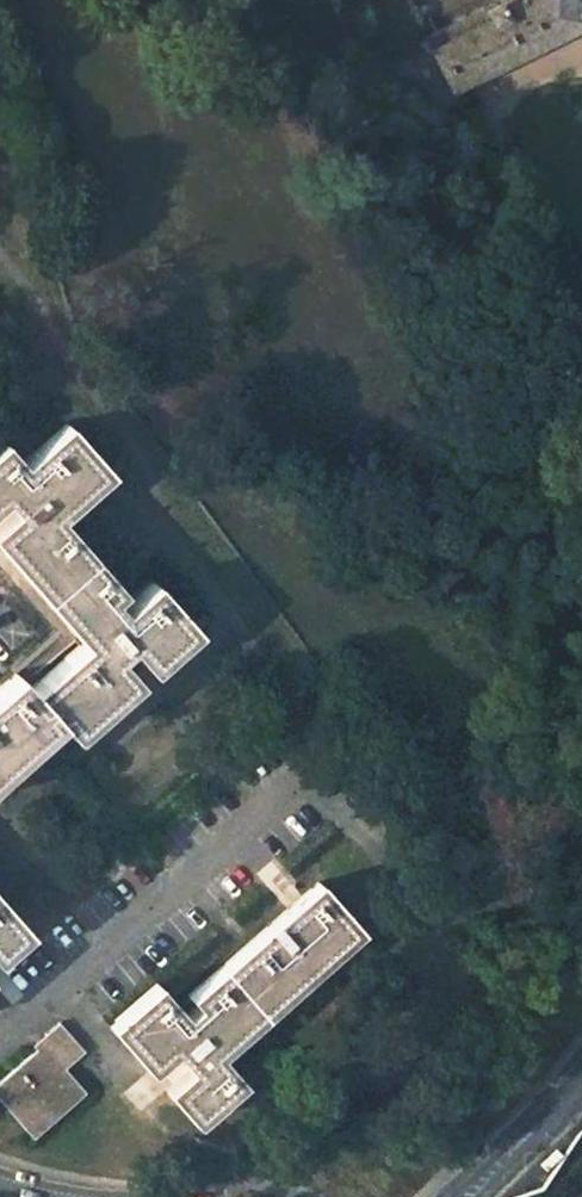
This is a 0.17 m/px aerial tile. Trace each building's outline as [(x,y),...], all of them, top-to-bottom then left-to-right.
[(449,88),(581,20),(581,19),(571,0),(499,0),(425,38),(417,41),(423,55),(431,50),(449,88)] [(0,442),(0,502),(3,499),(12,510),(0,521),(0,537),(6,544),(87,637),(29,689),(15,673),(0,685),(0,760),(52,715),(66,731),(131,674),(116,656),(127,646),(142,664),(189,624),(152,581),(120,609),(111,598),(121,589),(52,511),(103,466),(66,424),(21,463),(2,440),(0,442)] [(354,924),(317,881),(187,996),(196,1005),(184,1015),(156,983),(114,1020),(154,1067),(172,1051),(187,1068),(169,1084),(199,1117),(241,1081),(212,1047),(354,924)] [(21,923),(0,900),(0,942),(21,923)] [(32,1044),(36,1048),(0,1079),(0,1100),(31,1136),(84,1091),(64,1067),(83,1050),(58,1021),(32,1044)]
